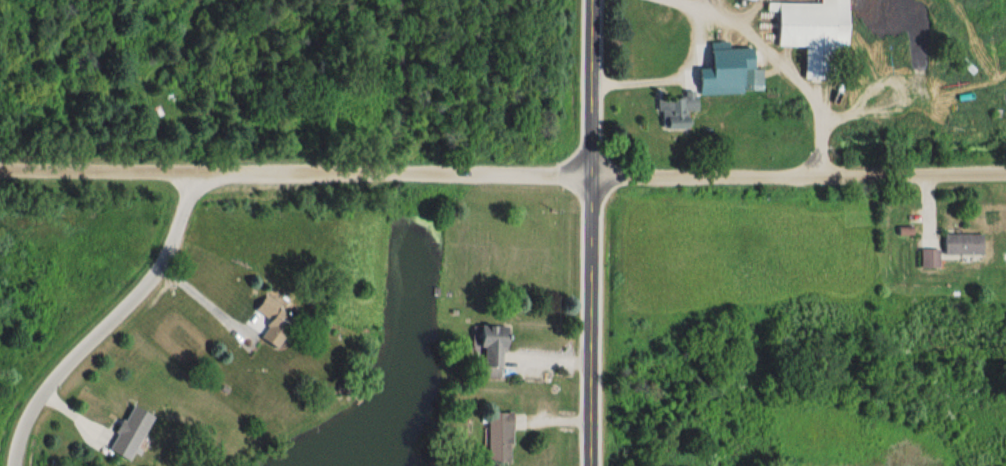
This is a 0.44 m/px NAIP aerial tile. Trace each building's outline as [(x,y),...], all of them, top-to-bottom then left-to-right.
[(775,48),(804,48),(803,81),(830,81),(831,52),(846,52),(847,0),(819,0),(819,6),(776,5),(775,48)] [(741,71),(711,71),(711,91),(741,91),(741,71)] [(744,87),(760,88),(761,72),(745,71),(744,87)] [(660,131),(686,131),(686,112),(696,112),(696,93),(681,93),(681,100),(660,100),(660,131)] [(981,254),(981,234),(944,234),(944,254),(981,254)] [(938,249),(919,249),(919,267),(938,267),(938,249)] [(258,341),(277,348),(291,310),(259,299),(254,313),(266,318),(258,341)] [(481,378),(501,379),(502,326),(477,326),(477,348),(481,348),(481,378)] [(127,461),(150,415),(128,404),(105,450),(127,461)] [(486,414),(486,463),(511,463),(510,413),(486,414)]
